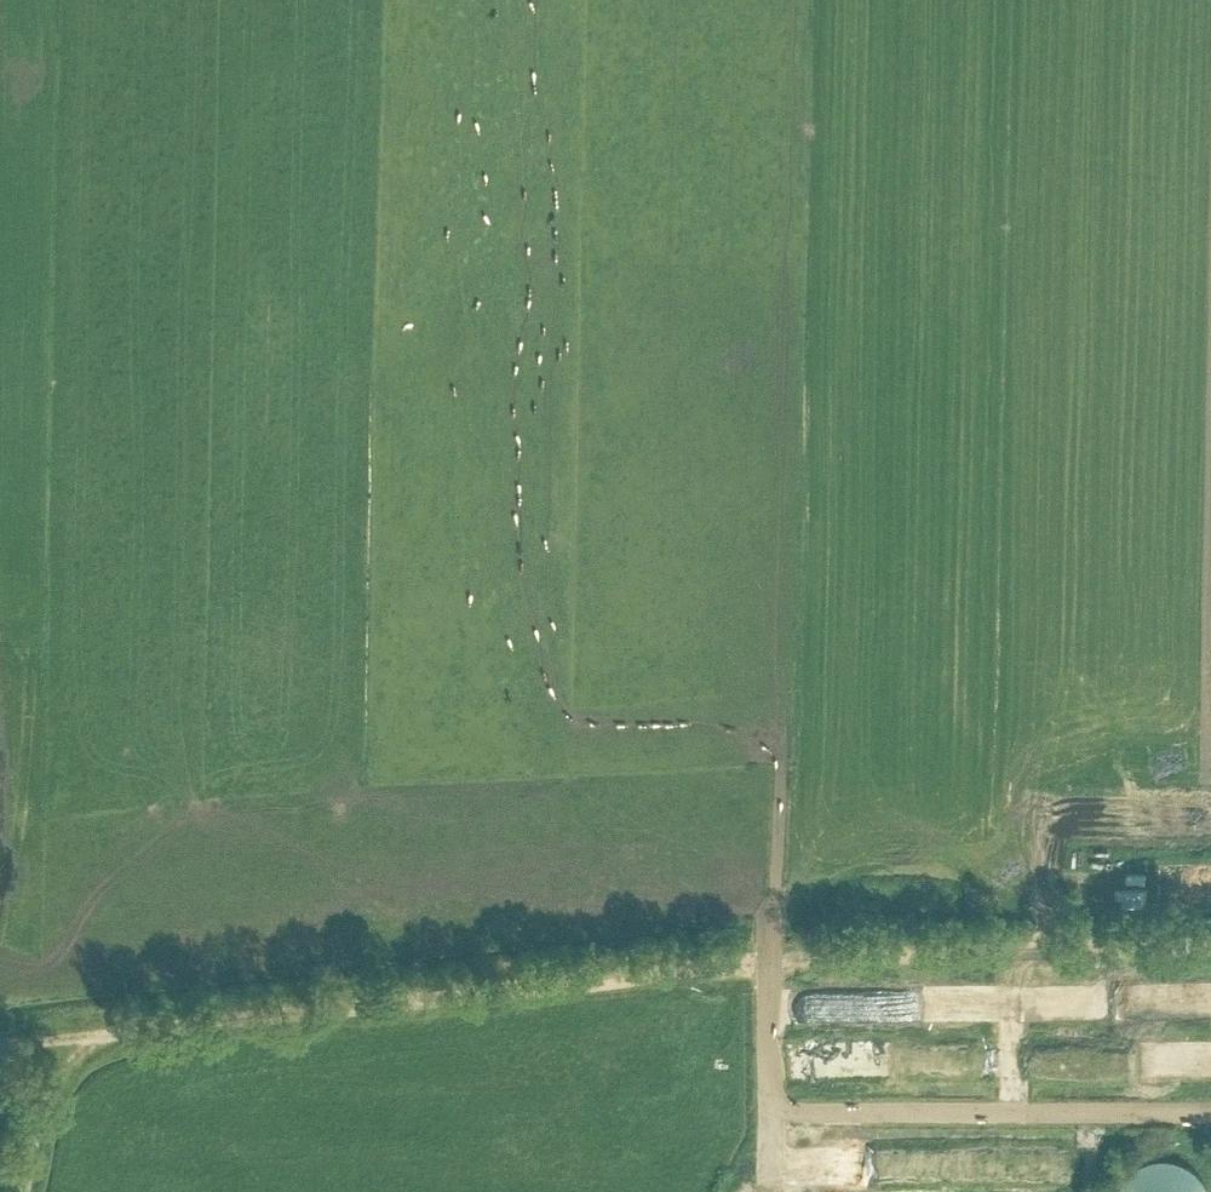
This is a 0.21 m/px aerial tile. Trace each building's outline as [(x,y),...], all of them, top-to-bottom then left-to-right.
[(1114,871),(1113,900),(1154,901),(1155,872),(1114,871)] [(1204,1179),(1189,1162),(1168,1155),(1145,1158),(1127,1171),(1116,1191),(1208,1191),(1204,1179)]
